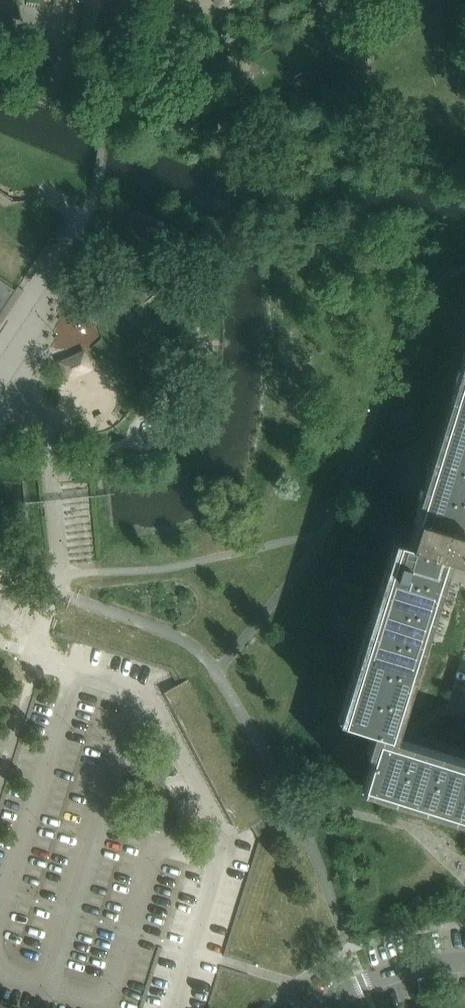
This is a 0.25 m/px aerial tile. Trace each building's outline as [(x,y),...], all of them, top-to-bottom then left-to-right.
[(16,17),(16,0),(0,0),(0,17),(16,17)] [(85,5),(79,42),(107,46),(114,0),(86,0),(85,5)] [(2,323),(7,315),(1,311),(15,291),(20,295),(24,289),(19,285),(24,277),(30,280),(34,273),(29,270),(38,256),(43,260),(45,258),(0,228),(0,321),(2,323)] [(417,520),(409,544),(398,540),(342,721),(372,730),(394,737),(441,586),(437,585),(446,557),(450,558),(450,557),(464,562),(464,560),(464,366),(417,520)] [(173,703),(195,692),(189,681),(182,684),(167,692),(173,703)] [(178,713),(200,702),(195,692),(173,703),(178,713)] [(184,724),(206,713),(200,702),(178,713),(184,724)] [(190,735),(211,723),(206,713),(184,724),(190,735)] [(195,745),(217,734),(211,723),(190,735),(195,744),(195,745)] [(394,737),(372,730),(366,751),(373,753),(363,785),(464,816),(464,759),(394,737)]
